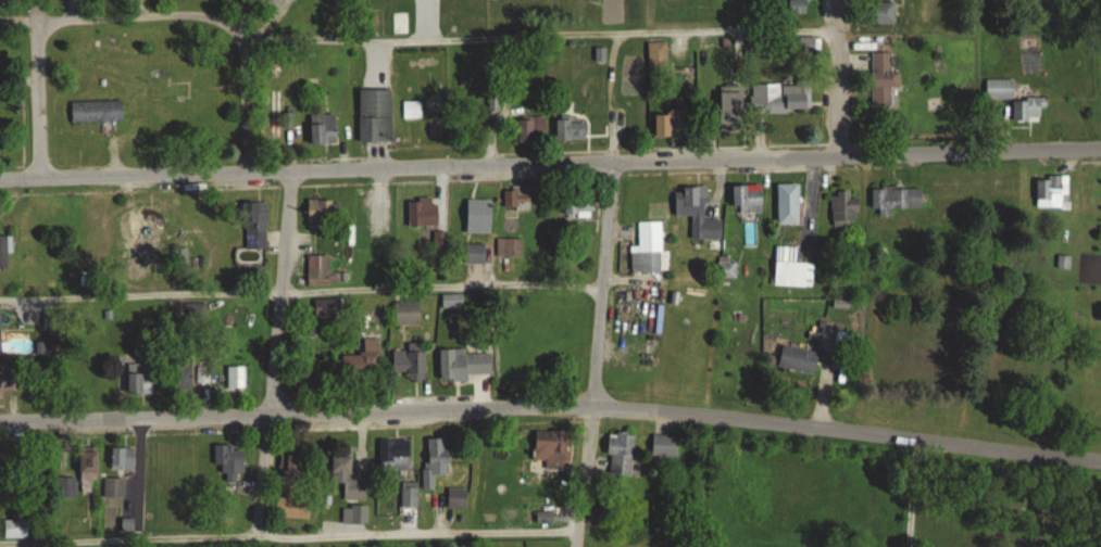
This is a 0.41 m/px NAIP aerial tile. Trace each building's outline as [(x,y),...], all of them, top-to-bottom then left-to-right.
[(788,1),(788,14),(809,14),(809,0),(783,0),(783,1),(788,1)] [(868,3),(868,23),(895,23),(895,3),(868,3)] [(892,72),(893,36),(872,36),(871,106),(892,106),(892,86),(900,86),(900,72),(892,72)] [(816,37),(798,37),(798,62),(816,62),(816,37)] [(667,42),(648,42),(648,71),(667,71),(667,42)] [(1013,99),(1013,121),(1042,122),(1042,99),(1015,99),(1015,80),(986,80),(986,99),(1013,99)] [(811,112),(810,84),(751,85),(752,113),(811,112)] [(271,140),(281,140),(281,90),(271,90),(271,140)] [(359,142),(392,142),(392,90),(359,90),(359,142)] [(741,129),(741,92),(720,92),(720,129),(741,129)] [(71,102),(71,122),(124,122),(124,102),(71,102)] [(655,113),(655,136),(685,136),(685,113),(655,113)] [(310,144),(336,144),(336,115),(310,115),(310,144)] [(556,141),(586,141),(586,116),(556,116),(556,141)] [(517,140),(546,140),(546,117),(517,117),(517,140)] [(1036,208),(1068,208),(1068,175),(1036,175),(1036,208)] [(798,185),(777,185),(778,224),(798,224),(798,185)] [(762,213),(762,186),(733,186),(733,213),(762,213)] [(504,208),(530,208),(530,187),(504,187),(504,208)] [(675,188),(676,219),(695,219),(695,229),(707,229),(706,188),(675,188)] [(872,188),(872,213),(890,213),(890,209),(922,210),(922,188),(872,188)] [(831,192),(831,226),(859,226),(859,198),(850,198),(850,192),(831,192)] [(594,195),(564,194),(564,215),(593,216),(594,195)] [(408,226),(438,226),(438,197),(408,197),(408,226)] [(491,200),(467,200),(467,232),(491,232),(491,200)] [(308,225),(340,225),(340,201),(308,201),(308,225)] [(159,208),(137,208),(137,242),(159,242),(159,208)] [(246,249),(266,249),(266,212),(246,212),(246,249)] [(631,247),(631,273),(663,272),(662,222),(638,222),(639,247),(631,247)] [(522,239),(497,239),(497,255),(522,255),(522,239)] [(466,263),(485,263),(485,243),(466,243),(466,263)] [(329,255),(308,255),(308,285),(340,285),(340,272),(329,272),(329,255)] [(736,279),(736,255),(719,255),(719,279),(736,279)] [(812,262),(775,262),(775,287),(812,287),(812,262)] [(342,298),(315,298),(315,317),(342,317),(342,298)] [(419,324),(419,301),(396,301),(396,324),(419,324)] [(380,310),(359,310),(359,354),(342,354),(342,376),(380,376),(380,310)] [(818,347),(838,351),(843,334),(822,329),(818,347)] [(393,374),(425,374),(425,343),(407,343),(407,350),(393,350),(393,374)] [(814,375),(819,354),(783,344),(778,366),(814,375)] [(440,351),(440,380),(491,380),(491,351),(440,351)] [(191,362),(172,362),(172,393),(191,393),(191,362)] [(152,395),(152,363),(128,363),(128,395),(152,395)] [(198,383),(209,383),(209,367),(198,367),(198,383)] [(14,390),(14,373),(0,373),(0,390),(14,390)] [(545,468),(570,468),(570,432),(534,432),(534,462),(545,462),(545,468)] [(611,433),(607,475),(631,476),(634,435),(611,433)] [(652,457),(678,457),(678,437),(653,436),(652,457)] [(448,438),(425,439),(426,490),(434,490),(434,475),(449,475),(448,438)] [(380,473),(409,473),(409,440),(380,440),(380,473)] [(215,466),(223,466),(223,479),(244,479),(244,450),(233,450),(233,445),(215,445),(215,466)] [(134,447),(112,447),(112,470),(134,470),(134,447)] [(97,477),(97,451),(82,451),(82,491),(91,491),(91,477),(97,477)] [(332,483),(344,483),(344,500),(364,500),(364,455),(332,455),(332,483)] [(302,456),(284,456),(284,485),(302,485),(302,456)] [(75,478),(56,478),(56,498),(75,498),(75,478)] [(123,479),(105,479),(105,498),(123,498),(123,479)] [(401,507),(417,507),(417,482),(401,482),(401,507)] [(466,488),(448,488),(448,509),(466,509),(466,488)] [(367,506),(343,506),(343,524),(367,524),(367,506)] [(5,520),(5,537),(27,537),(27,520),(5,520)]
